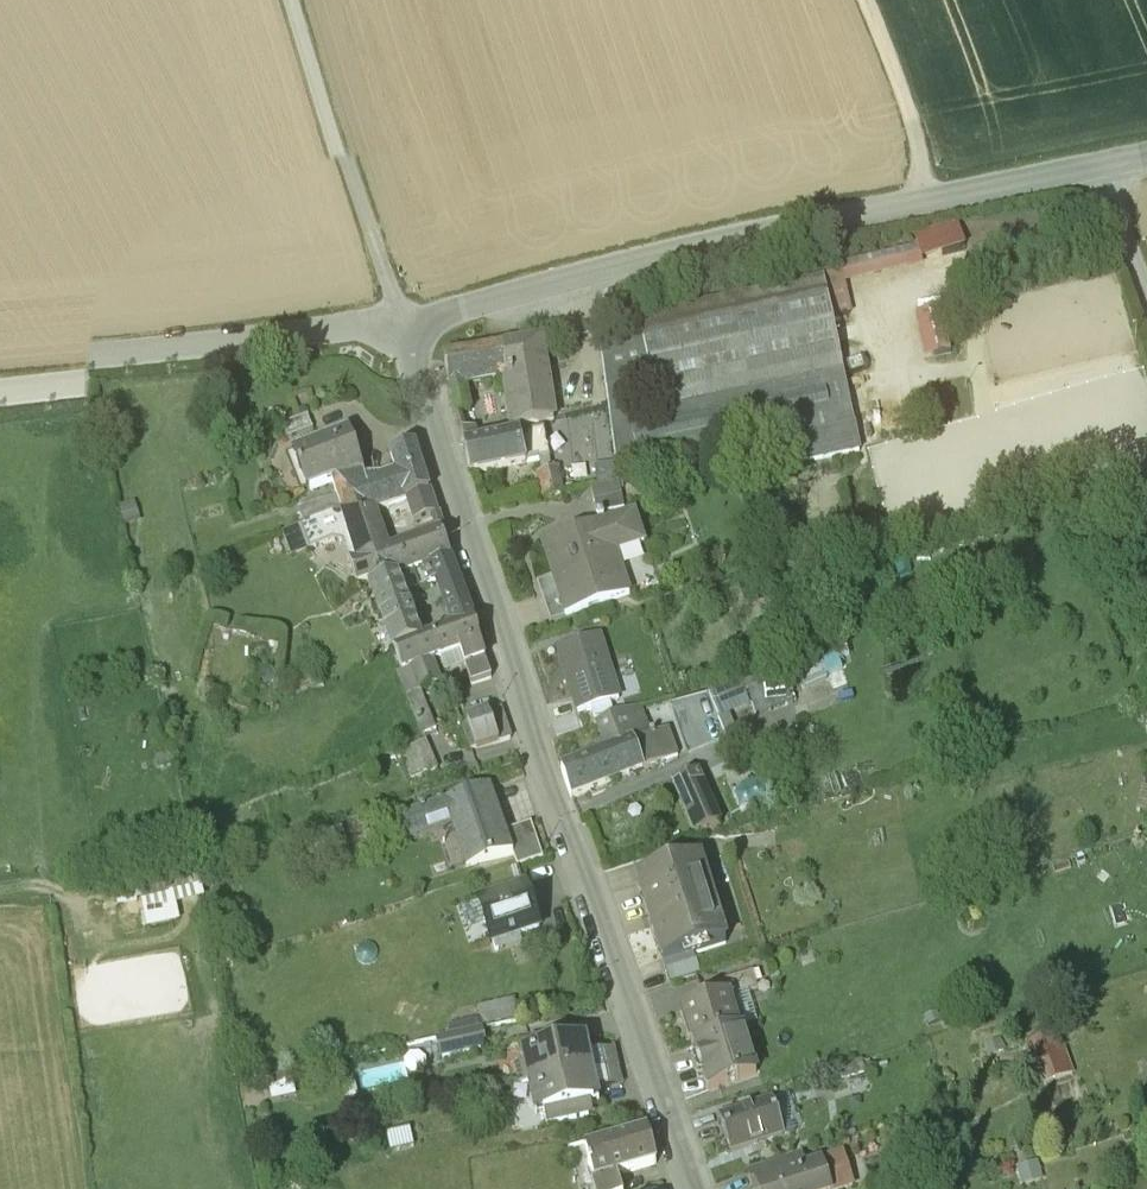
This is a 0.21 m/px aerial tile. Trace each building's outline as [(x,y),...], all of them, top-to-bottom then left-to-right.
[(855,316),(848,286),(968,255),(959,231),(917,242),(919,248),(825,273),(840,321),(855,316)] [(826,281),(640,322),(644,340),(655,388),(664,430),(673,468),(801,440),(857,427),(826,281)] [(952,310),(925,311),(926,357),(954,356),(952,310)] [(657,473),(673,468),(664,430),(649,429),(628,393),(655,388),(644,340),(602,350),(616,469),(655,464),(657,473)] [(541,341),(444,357),(452,399),(449,400),(450,405),(453,404),(456,416),(470,412),(465,385),(505,379),(516,431),(554,422),(541,341)] [(862,455),(857,427),(801,440),(807,468),(862,455)] [(308,429),(284,439),(289,452),(314,443),(308,429)] [(464,442),(470,476),(526,465),(539,461),(542,475),(551,472),(543,433),(477,445),(475,431),(461,434),(462,438),(459,438),(459,442),(464,442)] [(338,509),(344,525),(375,514),(387,509),(429,493),(414,447),(391,454),(395,470),(363,480),(349,444),(294,465),(309,504),(333,495),(338,509)] [(542,475),(537,476),(543,499),(563,495),(556,471),(551,472),(542,475)] [(591,489),(596,516),(624,510),(619,483),(591,489)] [(410,512),(415,525),(437,518),(429,493),(387,509),(390,518),(410,512)] [(338,509),(299,524),(304,540),(344,525),(338,509)] [(284,547),(292,570),(344,552),(384,538),(375,514),(344,525),(304,540),(284,547)] [(552,577),(566,618),(629,597),(615,554),(644,545),(634,514),(542,545),(552,577)] [(388,552),(384,538),(344,552),(349,566),(356,586),(369,581),(371,588),(397,578),(424,568),(450,558),(441,534),(388,552)] [(454,629),(474,621),(450,558),(424,568),(425,571),(415,575),(420,588),(437,584),(454,629)] [(536,581),(549,623),(566,618),(552,577),(536,581)] [(394,651),(420,640),(397,578),(371,588),(394,651)] [(432,636),(440,659),(460,653),(465,665),(472,684),(492,677),(485,659),(481,645),(474,621),(454,629),(432,636)] [(431,663),(440,659),(432,636),(420,640),(394,651),(402,672),(397,673),(423,737),(436,731),(421,693),(440,686),(431,663)] [(558,650),(578,713),(619,700),(599,637),(558,650)] [(460,653),(440,659),(444,672),(465,665),(460,653)] [(713,695),(721,718),(756,707),(759,714),(790,704),(780,673),(713,695)] [(501,706),(466,719),(477,748),(511,737),(501,706)] [(633,743),(642,768),(677,756),(670,736),(664,738),(662,734),(657,736),(655,731),(649,732),(640,708),(596,723),(604,744),(596,746),(599,755),(633,743)] [(425,743),(401,753),(411,782),(437,771),(425,743)] [(562,770),(571,797),(642,768),(633,743),(599,755),(562,770)] [(675,784),(697,836),(719,826),(697,774),(675,784)] [(469,871),(510,857),(502,832),(488,790),(396,821),(403,841),(453,824),(469,871)] [(526,824),(502,832),(510,857),(515,870),(539,862),(526,824)] [(325,838),(330,853),(343,849),(338,833),(325,838)] [(205,838),(191,844),(197,860),(211,854),(205,838)] [(636,880),(663,965),(726,945),(699,860),(636,880)] [(202,906),(197,882),(139,895),(144,919),(202,906)] [(482,903),(496,949),(543,934),(528,889),(482,903)] [(669,986),(699,977),(694,962),(664,971),(669,986)] [(479,1006),(484,1025),(520,1016),(515,997),(479,1006)] [(683,1015),(694,1050),(740,1036),(729,1000),(683,1015)] [(483,1027),(439,1037),(445,1059),(488,1049),(483,1027)] [(1056,1033),(1026,1043),(1041,1086),(1071,1076),(1056,1033)] [(694,1050),(708,1095),(759,1079),(745,1034),(740,1036),(694,1050)] [(529,1089),(591,1074),(587,1057),(584,1044),(569,1048),(566,1039),(528,1048),(530,1056),(522,1057),(529,1089)] [(587,1057),(591,1074),(617,1068),(613,1051),(587,1057)] [(863,1065),(838,1072),(842,1085),(867,1077),(863,1065)] [(617,1068),(591,1074),(596,1096),(622,1090),(617,1068)] [(596,1096),(591,1074),(529,1089),(536,1119),(544,1117),(548,1130),(588,1121),(585,1110),(599,1107),(596,1096)] [(776,1108),(721,1124),(731,1157),(785,1142),(776,1108)] [(586,1149),(597,1188),(619,1188),(616,1177),(656,1166),(647,1132),(586,1149)] [(756,1172),(760,1186),(806,1173),(802,1159),(756,1172)] [(1016,1167),(1022,1186),(1043,1179),(1037,1160),(1016,1167)] [(824,1168),(830,1188),(850,1188),(843,1162),(824,1168)] [(760,1186),(761,1188),(830,1188),(824,1168),(806,1173),(760,1186)]
